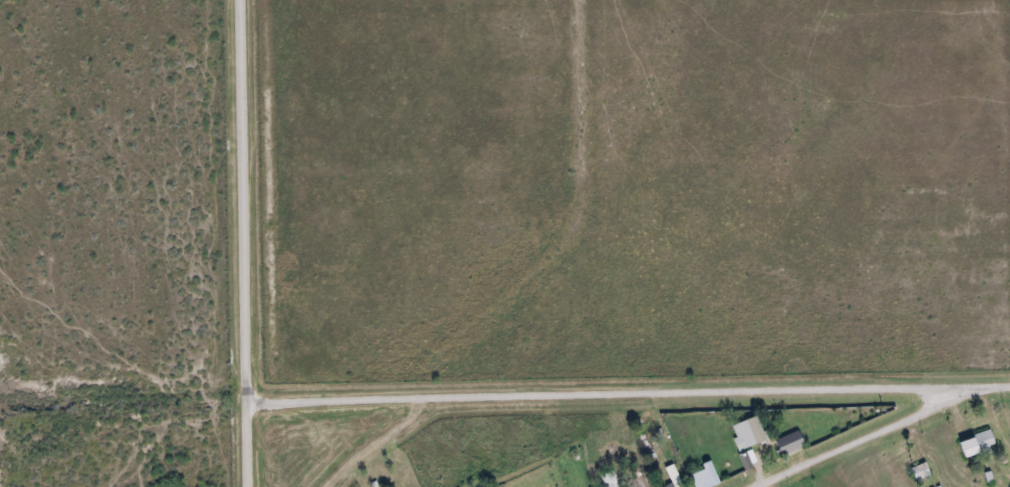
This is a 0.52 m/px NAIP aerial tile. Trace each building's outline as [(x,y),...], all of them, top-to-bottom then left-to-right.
[(781,454),(806,447),(802,432),(777,438),(781,454)] [(997,448),(993,432),(962,439),(966,456),(997,448)]
